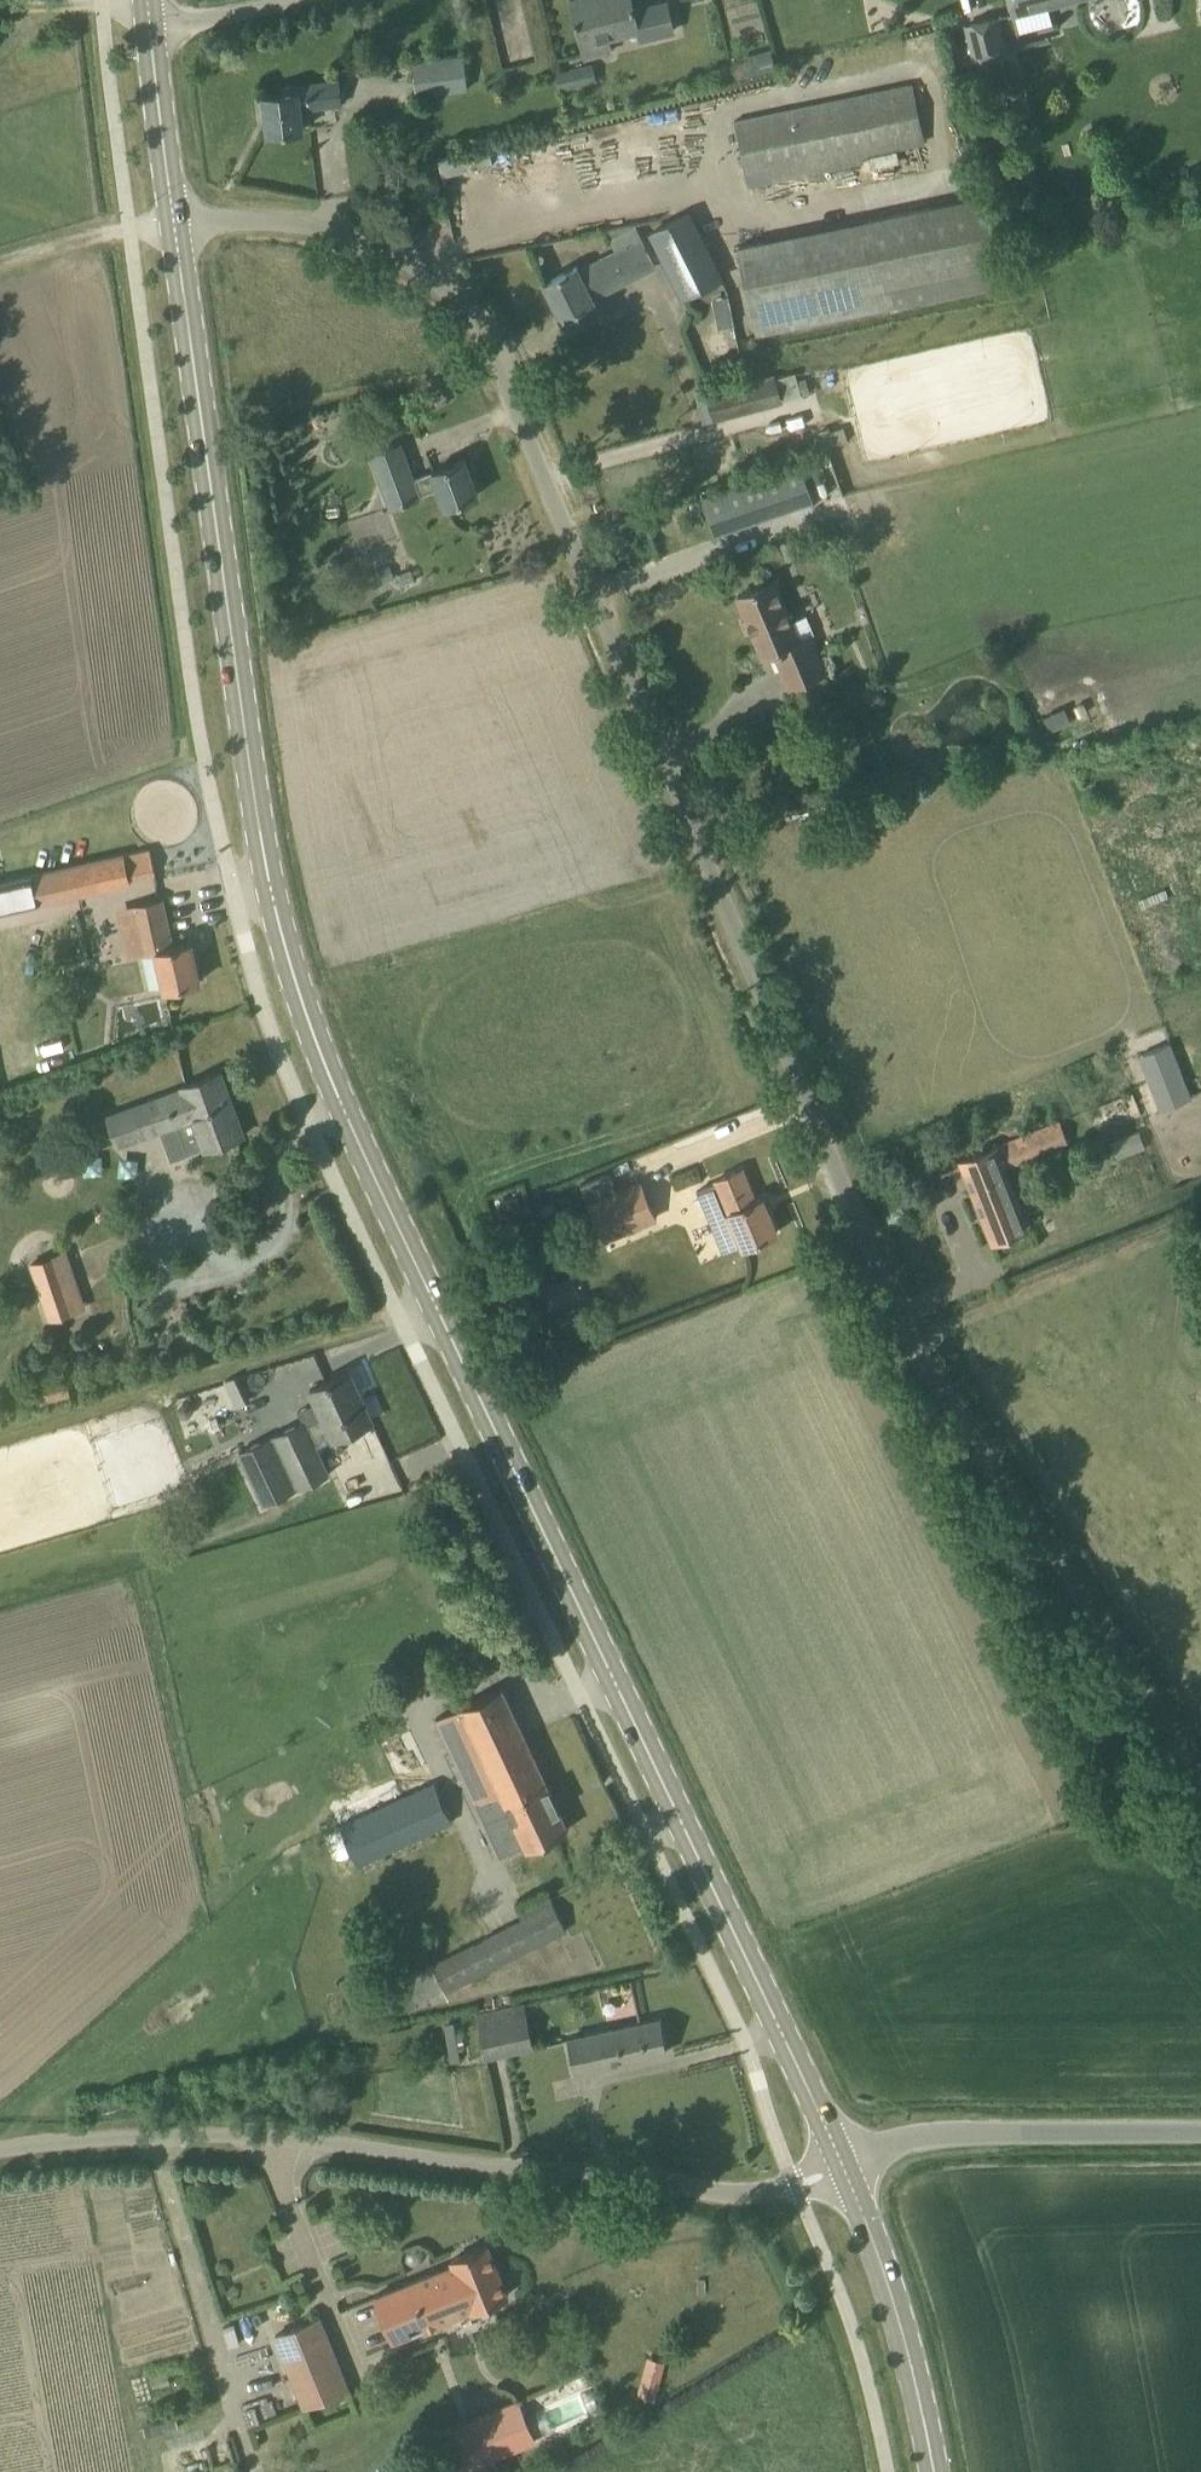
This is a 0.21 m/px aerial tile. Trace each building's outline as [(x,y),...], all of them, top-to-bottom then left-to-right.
[(668,1),(634,10),(633,4),(632,5),(631,0),(572,0),(570,0),(576,24),(577,24),(585,56),(612,50),(608,36),(638,28),(640,38),(674,29),(668,1)] [(1014,14),(1067,0),(1010,0),(1014,14)] [(975,58),(1005,50),(997,17),(967,25),(975,58)] [(735,77),(773,67),(769,53),(732,63),(735,77)] [(464,54),(413,61),(417,95),(468,88),(464,54)] [(590,57),(559,59),(560,86),(592,84),(590,57)] [(302,109),(330,105),(341,104),(337,78),(281,87),(282,92),(263,95),(267,133),(304,129),(302,109)] [(747,178),(924,142),(911,84),(735,120),(747,178)] [(991,193),(851,222),(869,310),(1009,281),(1002,247),(991,193)] [(724,278),(690,210),(648,231),(681,298),(724,278)] [(739,246),(752,312),(757,334),(869,310),(851,222),(739,246)] [(604,229),(616,251),(579,270),(577,266),(544,282),(562,317),(594,301),(592,296),(654,265),(641,239),(633,223),(604,229)] [(707,393),(714,420),(782,401),(775,374),(707,393)] [(822,445),(844,438),(841,428),(819,435),(822,445)] [(478,494),(465,458),(414,477),(401,443),(370,454),(390,507),(421,496),(420,493),(438,487),(445,506),(478,494)] [(736,485),(747,517),(773,508),(762,476),(736,485)] [(775,651),(790,686),(825,670),(810,634),(799,639),(774,579),(738,595),(764,656),(775,651)] [(1041,715),(1048,729),(1069,719),(1061,705),(1041,715)] [(124,854),(130,879),(132,878),(156,873),(150,848),(126,854),(124,854)] [(71,866),(78,894),(105,888),(98,859),(71,866)] [(39,903),(33,874),(0,882),(0,911),(39,903)] [(136,905),(146,952),(156,951),(164,988),(200,980),(192,943),(172,947),(162,900),(136,905)] [(1142,1054),(1164,1110),(1190,1100),(1168,1044),(1142,1054)] [(169,1162),(205,1149),(244,1135),(243,1133),(239,1135),(226,1102),(231,1100),(221,1072),(182,1086),(183,1088),(107,1116),(118,1145),(158,1131),(169,1162)] [(960,1160),(992,1241),(1029,1227),(1004,1166),(1063,1142),(1055,1122),(960,1160)] [(1138,1131),(1109,1140),(1114,1156),(1143,1147),(1138,1131)] [(715,1179),(716,1181),(698,1189),(717,1235),(735,1227),(743,1245),(778,1231),(763,1196),(756,1199),(742,1168),(715,1179)] [(642,1180),(589,1202),(601,1232),(654,1210),(642,1180)] [(526,1216),(519,1198),(503,1204),(510,1222),(526,1216)] [(30,1262),(48,1319),(79,1309),(60,1252),(30,1262)] [(334,1439),(373,1420),(363,1399),(360,1400),(356,1391),(358,1390),(349,1370),(310,1388),(316,1402),(298,1410),(304,1421),(239,1451),(264,1504),(329,1473),(316,1446),(333,1438),(334,1439)] [(232,1404),(246,1399),(237,1372),(223,1377),(232,1404)] [(225,1383),(207,1387),(211,1404),(229,1399),(225,1383)] [(440,1715),(473,1786),(479,1799),(475,1801),(484,1821),(509,1809),(527,1848),(568,1828),(502,1686),(440,1715)] [(358,1864),(452,1821),(410,1730),(379,1743),(404,1795),(340,1825),(358,1864)] [(446,1990),(567,1929),(550,1895),(519,1911),(523,1918),(432,1964),(446,1990)] [(477,2014),(486,2057),(533,2047),(524,2004),(477,2014)] [(660,2019),(569,2039),(576,2071),(667,2051),(660,2019)] [(377,2294),(378,2296),(395,2338),(472,2307),(509,2293),(489,2243),(452,2258),(454,2263),(377,2294)] [(321,2316),(276,2334),(304,2404),(349,2386),(321,2316)] [(655,2400),(665,2359),(645,2354),(634,2394),(655,2400)] [(518,2400),(445,2430),(462,2471),(535,2440),(518,2400)]
